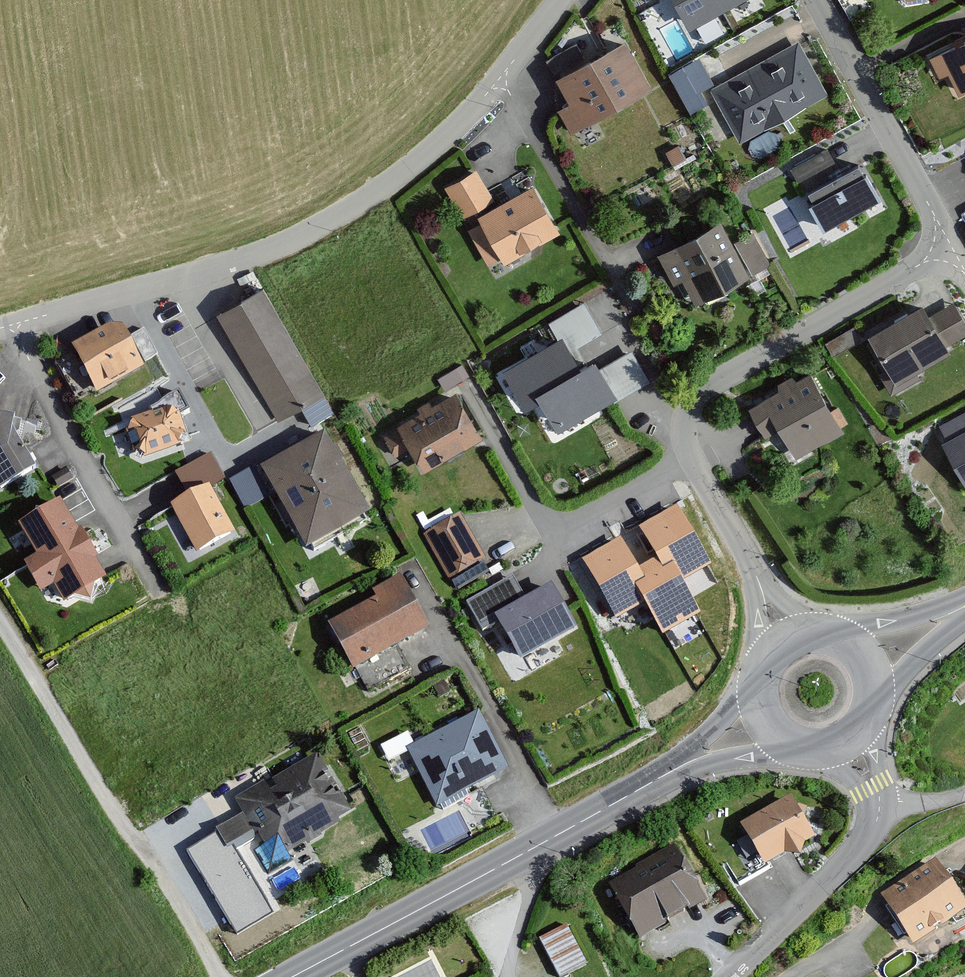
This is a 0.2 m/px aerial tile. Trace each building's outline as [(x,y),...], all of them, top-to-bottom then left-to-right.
[(687,24),(737,0),(675,0),(687,24)] [(577,42),(548,58),(569,98),(558,104),(572,130),(654,85),(624,31),(583,53),(577,42)] [(796,41),(709,89),(739,142),(826,94),(796,41)] [(930,59),(939,78),(948,74),(959,96),(964,93),(964,42),(930,59)] [(688,107),(711,98),(705,84),(715,80),(703,53),(671,66),(688,107)] [(860,161),(802,194),(824,232),(882,199),(860,161)] [(475,170),(445,185),(487,269),(557,235),(533,184),(492,204),(475,170)] [(718,221),(660,254),(694,312),(767,269),(750,239),(734,248),(718,221)] [(261,285),(213,312),(277,422),(325,394),(261,285)] [(540,391),(558,422),(649,372),(633,343),(601,361),(594,348),(579,357),(574,347),(602,331),(585,300),(547,321),(556,336),(505,364),(525,400),(540,391)] [(867,333),(897,389),(921,376),(917,368),(953,349),(950,344),(964,336),(964,327),(952,304),(928,317),(921,304),(867,333)] [(119,322),(70,348),(94,392),(155,359),(141,333),(129,340),(119,322)] [(809,366),(744,402),(762,434),(778,425),(797,459),(845,432),(809,366)] [(450,389),(394,422),(422,471),(479,437),(450,389)] [(174,405),(126,420),(138,456),(186,440),(174,405)] [(34,463),(0,410),(0,485),(34,463)] [(935,427),(964,482),(964,410),(935,427)] [(326,433),(260,468),(307,554),(373,518),(326,433)] [(255,463),(230,475),(243,503),(268,491),(255,463)] [(210,485),(168,505),(192,555),(234,534),(210,485)] [(623,536),(581,558),(614,619),(643,603),(660,634),(701,612),(683,579),(712,564),(679,502),(639,524),(658,559),(640,569),(623,536)] [(60,503),(20,526),(37,557),(23,565),(39,593),(54,585),(62,600),(102,577),(60,503)] [(463,514),(424,534),(450,581),(489,561),(463,514)] [(514,575),(467,600),(483,630),(500,621),(519,657),(576,627),(551,581),(524,596),(514,575)] [(377,599),(331,624),(354,667),(427,627),(399,577),(372,591),(377,599)] [(480,712),(407,749),(438,808),(510,771),(480,712)] [(315,751),(232,800),(241,814),(216,829),(227,847),(248,835),(269,871),(291,858),(289,849),(352,812),(315,751)] [(792,797),(738,826),(762,870),(816,841),(792,797)] [(675,844),(606,882),(640,942),(709,903),(675,844)] [(880,895),(912,946),(964,912),(964,906),(935,860),(880,895)] [(561,974),(590,958),(568,919),(539,935),(561,974)]
